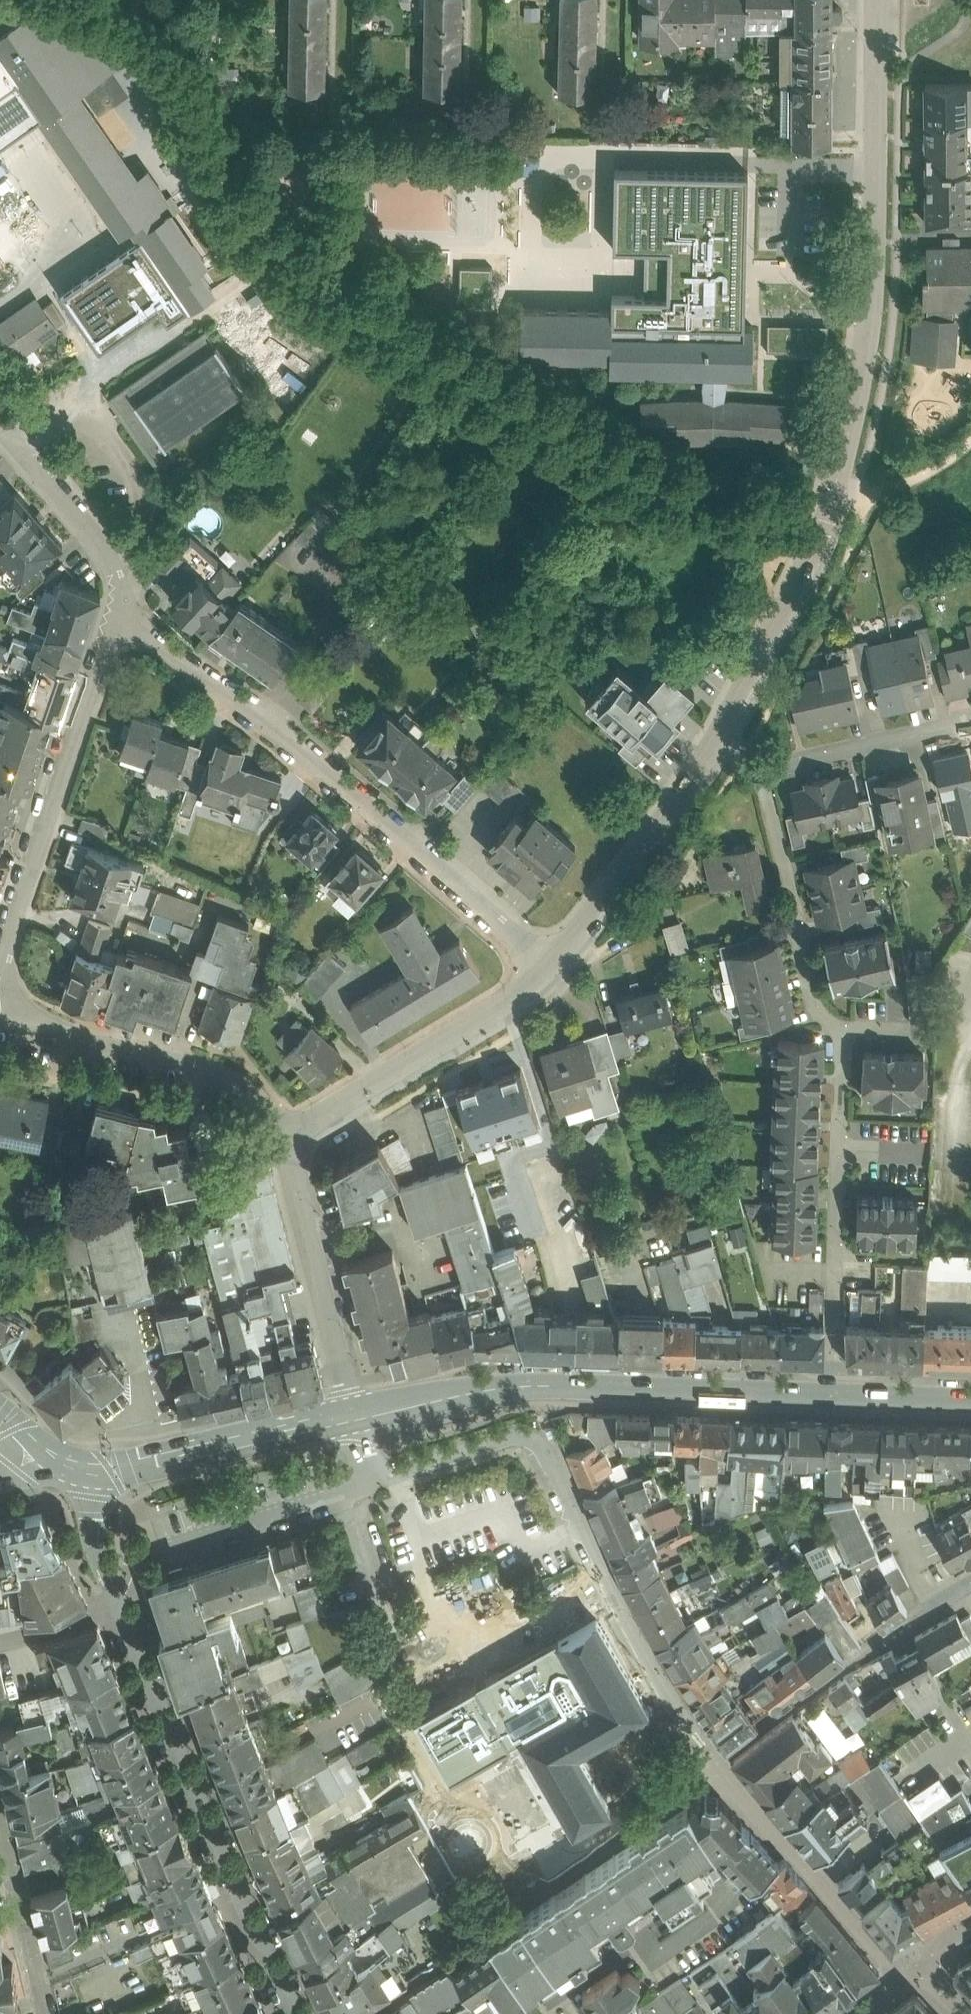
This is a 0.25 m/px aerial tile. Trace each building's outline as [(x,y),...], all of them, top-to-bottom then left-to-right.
[(292,36),(326,37),(328,0),(293,0),(292,36)] [(426,39),(459,39),(460,0),(427,0),(426,39)] [(559,41),(595,42),(596,0),(560,0),(559,41)] [(643,41),(660,41),(660,38),(676,38),(676,35),(675,35),(675,0),(643,0),(643,41)] [(675,35),(676,35),(695,35),(695,0),(675,0),(675,35)] [(695,35),(715,35),(716,0),(695,0),(695,35)] [(716,35),(716,53),(746,52),(746,31),(782,31),(796,31),(796,0),(716,0),(716,35)] [(796,31),(832,31),(832,18),(838,18),(842,14),(842,9),(838,5),(831,5),(831,0),(796,0),(796,31)] [(0,32),(0,50),(19,77),(0,91),(0,144),(43,114),(45,116),(45,117),(123,229),(125,228),(167,198),(146,169),(137,175),(77,90),(114,64),(89,27),(70,40),(44,2),(0,32)] [(796,31),(782,31),(782,79),(832,79),(832,31),(796,31)] [(326,37),(292,36),(290,87),(325,89),(326,37)] [(459,39),(426,39),(425,90),(458,90),(459,39)] [(595,42),(559,41),(558,92),(594,92),(595,42)] [(832,79),(782,79),(782,131),(793,131),(793,143),(832,143),(832,79)] [(926,85),(926,122),(966,121),(970,121),(970,85),(926,85)] [(966,121),(926,122),(926,170),(966,169),(966,121)] [(926,170),(926,198),(970,197),(970,170),(966,170),(966,169),(926,170)] [(612,321),(744,325),(749,173),(616,170),(614,246),(670,248),(669,297),(613,296),(612,310),(612,321)] [(170,195),(167,198),(125,228),(142,253),(149,249),(180,293),(189,306),(213,289),(197,267),(204,262),(172,215),(179,209),(170,195)] [(926,198),(927,224),(970,223),(970,197),(926,198)] [(28,247),(13,226),(0,236),(0,268),(28,247)] [(928,248),(928,275),(924,276),(923,306),(928,306),(927,316),(952,318),(953,306),(970,306),(970,248),(928,248)] [(113,257),(61,295),(75,314),(96,344),(149,307),(113,257)] [(492,267),(460,266),(459,291),(457,291),(457,307),(491,307),(492,267)] [(180,293),(160,307),(169,320),(189,306),(180,293)] [(75,314),(61,295),(44,307),(57,327),(75,314)] [(0,324),(0,333),(17,357),(58,328),(57,327),(44,307),(37,298),(0,324)] [(679,440),(713,439),(747,442),(747,441),(748,441),(748,434),(784,437),(784,436),(786,406),(723,401),(726,386),(724,371),(752,372),(753,327),(753,325),(744,325),(612,321),(612,310),(610,310),(610,309),(565,308),(520,307),(520,323),(509,323),(509,347),(521,346),(521,354),(610,356),(610,369),(705,371),(703,386),(705,401),(642,403),(643,434),(678,433),(679,440)] [(927,316),(916,315),(912,359),(950,362),(954,318),(927,316)] [(206,329),(110,398),(159,467),(177,455),(168,442),(248,385),(217,343),(216,344),(206,329)] [(769,350),(827,350),(827,331),(769,331),(769,350)] [(16,491),(0,504),(0,555),(7,563),(22,580),(39,566),(63,545),(16,491)] [(369,558),(334,538),(312,520),(295,538),(355,580),(369,558)] [(223,566),(191,537),(180,548),(191,558),(180,571),(185,575),(191,569),(224,598),(240,581),(238,579),(237,579),(225,568),(225,567),(223,565),(223,566)] [(180,548),(171,540),(155,564),(172,579),(180,571),(191,558),(180,548)] [(22,580),(7,563),(3,566),(3,573),(11,583),(18,583),(22,580)] [(18,583),(18,584),(17,592),(22,598),(47,575),(39,566),(22,580),(18,583)] [(185,575),(178,583),(184,588),(172,600),(186,612),(186,617),(192,622),(196,622),(209,634),(234,607),(224,598),(191,569),(185,575)] [(101,595),(62,579),(53,608),(92,623),(101,595)] [(270,621),(248,605),(245,610),(238,605),(241,601),(240,600),(234,607),(209,634),(229,647),(227,650),(236,656),(237,653),(272,677),(288,655),(287,654),(297,640),(284,630),(281,635),(267,625),(270,621)] [(92,623),(53,608),(35,602),(31,612),(13,605),(7,619),(46,634),(47,632),(84,647),(92,623)] [(929,625),(915,628),(917,636),(920,635),(925,658),(936,655),(929,625)] [(84,647),(47,632),(46,634),(42,648),(14,638),(10,647),(16,651),(30,656),(44,662),(45,662),(46,660),(76,672),(76,673),(84,647)] [(917,636),(893,641),(907,704),(934,698),(925,658),(920,635),(917,636)] [(867,639),(853,642),(860,672),(871,669),(866,647),(869,647),(867,639)] [(869,647),(866,647),(871,669),(881,710),(907,704),(893,641),(869,647)] [(853,642),(826,648),(830,664),(845,661),(848,675),(860,672),(853,642)] [(947,649),(949,659),(961,656),(967,681),(970,680),(970,643),(947,649)] [(30,656),(16,651),(7,672),(22,678),(26,667),(30,656)] [(949,659),(938,662),(945,692),(968,687),(967,681),(961,656),(949,659)] [(46,660),(45,662),(44,662),(40,674),(38,672),(26,667),(22,678),(37,684),(33,696),(0,682),(0,698),(5,701),(5,699),(51,718),(51,719),(59,722),(75,672),(76,672),(46,660)] [(830,664),(822,666),(823,674),(807,678),(800,691),(803,707),(796,709),(800,727),(857,715),(848,675),(845,661),(830,664)] [(661,664),(642,687),(617,666),(586,702),(633,743),(641,734),(657,748),(681,721),(675,716),(695,693),(661,664)] [(5,699),(5,701),(0,716),(0,778),(22,786),(31,789),(33,784),(30,783),(34,768),(37,768),(38,768),(39,764),(36,763),(39,754),(42,755),(42,754),(45,746),(42,744),(51,719),(51,718),(5,699)] [(405,728),(382,708),(364,729),(369,733),(359,745),(392,774),(430,731),(414,718),(405,728)] [(163,721),(133,711),(131,719),(125,717),(121,731),(126,733),(120,752),(149,762),(160,732),(163,721)] [(445,779),(454,770),(435,754),(444,744),(430,731),(392,774),(407,787),(425,803),(438,788),(439,788),(446,780),(445,779)] [(189,742),(160,732),(149,762),(145,773),(175,784),(189,742)] [(282,778),(242,765),(248,748),(220,738),(214,754),(213,754),(210,763),(200,793),(204,795),(205,792),(238,803),(237,808),(238,808),(234,822),(258,830),(268,801),(271,801),(272,803),(273,804),(275,805),(277,805),(279,804),(281,802),(281,800),(281,798),(281,796),(279,795),(277,794),(282,778)] [(189,742),(175,784),(187,788),(197,759),(202,746),(189,742)] [(936,760),(943,792),(947,791),(955,827),(970,824),(970,770),(967,753),(936,760)] [(197,759),(187,788),(178,813),(192,817),(200,793),(210,763),(197,759)] [(514,784),(495,767),(479,784),(499,801),(514,784)] [(879,773),(865,776),(867,784),(868,784),(872,802),(883,800),(879,781),(881,781),(879,773)] [(881,781),(879,781),(883,800),(887,819),(887,822),(888,822),(892,842),(894,842),(896,850),(918,845),(915,831),(929,828),(930,828),(924,800),(918,773),(881,781)] [(853,777),(838,780),(837,775),(821,778),(831,820),(846,817),(852,808),(859,807),(860,807),(858,800),(853,777)] [(22,786),(0,778),(0,843),(9,815),(12,816),(14,812),(11,811),(18,789),(21,790),(22,786)] [(821,778),(806,782),(807,787),(792,791),(797,813),(799,820),(800,820),(807,818),(816,824),(831,820),(821,778)] [(869,797),(858,800),(860,807),(859,807),(864,827),(875,825),(869,797)] [(937,797),(924,800),(930,828),(929,828),(930,834),(945,831),(937,797)] [(312,808),(302,820),(298,816),(285,830),(286,832),(281,838),(284,842),(287,839),(312,860),(312,861),(331,839),(338,831),(335,829),(336,827),(327,820),(326,821),(312,808)] [(519,830),(553,859),(559,864),(575,846),(535,811),(526,823),(519,830)] [(797,813),(786,816),(793,846),(805,843),(800,820),(799,820),(797,813)] [(526,823),(516,814),(497,836),(500,839),(489,851),(498,859),(503,853),(518,866),(513,872),(531,888),(548,868),(546,867),(553,859),(519,830),(526,823)] [(110,825),(84,817),(79,830),(105,838),(110,825)] [(89,845),(73,839),(66,859),(83,865),(89,845)] [(331,839),(312,861),(312,860),(312,861),(322,869),(340,847),(331,839)] [(865,842),(841,848),(844,861),(853,859),(853,860),(869,857),(865,842)] [(145,863),(89,845),(83,865),(133,881),(138,883),(145,863)] [(755,845),(706,856),(713,885),(743,878),(749,906),(768,902),(755,845)] [(360,847),(358,848),(357,847),(346,859),(345,858),(337,867),(338,868),(330,878),(357,901),(363,893),(383,870),(382,869),(382,867),(361,848),(360,847)] [(844,861),(836,863),(836,861),(823,864),(824,866),(806,870),(812,895),(859,885),(853,860),(853,859),(844,861)] [(133,881),(83,865),(72,898),(116,913),(119,905),(126,904),(126,899),(120,900),(122,893),(129,895),(133,881)] [(859,885),(812,895),(818,921),(835,917),(836,919),(848,916),(848,914),(856,912),(865,910),(865,909),(859,885)] [(201,905),(158,890),(151,911),(155,913),(155,912),(174,919),(194,926),(201,905)] [(357,901),(349,909),(359,917),(373,901),(363,893),(357,901)] [(880,905),(865,909),(865,910),(856,912),(859,926),(883,920),(880,905)] [(412,907),(381,926),(402,960),(406,957),(412,968),(437,952),(431,942),(433,941),(412,907)] [(174,919),(155,912),(155,913),(150,926),(150,925),(149,927),(170,934),(171,933),(170,933),(174,919)] [(249,924),(219,913),(212,934),(221,937),(214,956),(224,959),(217,978),(247,988),(255,968),(245,965),(252,946),(242,943),(249,924)] [(961,929),(970,936),(970,913),(961,929)] [(278,922),(258,915),(254,925),(275,933),(278,922)] [(111,926),(89,919),(79,952),(101,959),(111,926)] [(194,926),(174,919),(170,933),(171,933),(189,939),(194,926)] [(680,921),(663,926),(671,954),(688,949),(680,921)] [(885,932),(825,946),(824,945),(823,946),(824,947),(834,988),(833,988),(833,989),(835,989),(846,986),(849,980),(859,977),(862,988),(863,987),(860,977),(870,975),(876,979),(895,975),(896,975),(896,974),(895,974),(886,933),(886,931),(885,932)] [(748,938),(720,944),(722,957),(731,955),(731,954),(750,949),(748,938)] [(412,968),(352,1005),(372,1038),(479,972),(459,939),(437,952),(412,968)] [(750,949),(731,954),(731,955),(722,957),(720,958),(725,980),(783,966),(778,943),(750,949)] [(79,952),(77,951),(62,998),(99,1010),(102,1001),(114,963),(101,959),(79,952)] [(193,970),(136,951),(134,956),(118,951),(114,963),(102,1001),(125,1008),(123,1015),(135,1019),(139,1007),(158,1013),(160,1008),(178,1014),(193,970)] [(329,951),(298,987),(314,1001),(346,965),(329,951)] [(307,973),(294,961),(286,970),(299,982),(307,973)] [(725,980),(723,980),(727,999),(736,997),(737,1002),(742,1001),(789,990),(783,966),(725,980)] [(930,974),(906,976),(907,985),(930,984),(930,977),(930,974)] [(254,996),(216,983),(200,1027),(239,1040),(254,996)] [(665,984),(617,996),(626,1028),(673,1015),(665,984)] [(789,990),(742,1001),(747,1023),(747,1024),(766,1020),(794,1013),(789,990)] [(341,1055),(311,1027),(309,1029),(297,1018),(277,1039),(289,1050),(286,1053),(303,1069),(301,1071),(315,1084),(341,1055)] [(766,1020),(747,1024),(747,1023),(738,1025),(741,1038),(769,1031),(766,1020)] [(608,1033),(597,1037),(608,1072),(619,1068),(615,1055),(609,1033),(607,1029),(608,1033)] [(621,1029),(609,1033),(615,1055),(628,1051),(621,1029)] [(586,1039),(544,1052),(561,1106),(589,1097),(595,1115),(619,1107),(608,1072),(597,1037),(586,1040),(586,1039)] [(822,1043),(778,1041),(776,1082),(818,1084),(820,1084),(822,1043)] [(924,1054),(864,1051),(862,1095),(922,1098),(924,1054)] [(521,1069),(460,1089),(480,1150),(541,1130),(521,1069)] [(818,1084),(776,1082),(772,1167),(776,1167),(777,1166),(814,1168),(814,1167),(815,1151),(817,1152),(817,1139),(815,1139),(816,1132),(818,1132),(818,1119),(816,1119),(816,1112),(818,1112),(819,1100),(817,1099),(818,1084)] [(0,1095),(0,1134),(24,1139),(23,1143),(41,1146),(45,1124),(50,1099),(32,1096),(30,1101),(0,1095)] [(139,1115),(98,1104),(84,1157),(102,1162),(101,1164),(127,1171),(126,1167),(137,1126),(139,1115)] [(446,1106),(425,1113),(443,1169),(464,1162),(454,1130),(448,1112),(446,1106)] [(186,1128),(169,1132),(167,1122),(157,1124),(156,1121),(137,1126),(126,1167),(127,1171),(128,1176),(151,1171),(152,1176),(164,1173),(168,1192),(193,1187),(192,1181),(203,1179),(204,1184),(206,1184),(198,1149),(191,1150),(186,1128)] [(60,1127),(45,1124),(41,1146),(39,1154),(54,1157),(60,1127)] [(73,1131),(61,1129),(57,1150),(69,1153),(73,1131)] [(411,1156),(400,1136),(381,1146),(398,1175),(413,1167),(408,1158),(411,1156)] [(379,1144),(334,1170),(345,1213),(384,1202),(381,1190),(400,1180),(379,1144)] [(269,1164),(215,1169),(215,1168),(214,1168),(227,1220),(227,1221),(243,1285),(265,1280),(264,1278),(295,1270),(269,1164)] [(465,1164),(400,1185),(415,1231),(445,1222),(465,1284),(465,1285),(500,1274),(473,1188),(466,1167),(465,1164)] [(814,1168),(777,1166),(776,1167),(774,1238),(773,1238),(773,1239),(814,1241),(817,1167),(814,1167),(814,1168)] [(917,1199),(894,1198),(894,1197),(882,1196),(882,1198),(858,1197),(856,1236),(876,1236),(876,1238),(896,1239),(896,1237),(916,1238),(917,1199)] [(133,1212),(86,1224),(94,1257),(108,1310),(154,1299),(133,1212)] [(260,1349),(250,1352),(249,1344),(258,1341),(250,1311),(245,1293),(243,1285),(227,1221),(227,1220),(203,1226),(221,1294),(237,1355),(241,1371),(242,1371),(250,1405),(273,1400),(260,1349)] [(86,1224),(59,1231),(64,1264),(94,1257),(86,1224)] [(693,1251),(713,1245),(707,1224),(687,1230),(693,1251)] [(675,1257),(682,1281),(690,1279),(721,1270),(714,1244),(713,1245),(693,1251),(675,1256),(675,1257)] [(515,1247),(494,1254),(500,1274),(507,1296),(512,1311),(513,1313),(525,1352),(575,1353),(577,1314),(550,1313),(550,1307),(535,1307),(535,1312),(523,1312),(523,1301),(532,1298),(515,1247)] [(393,1250),(349,1261),(372,1352),(391,1347),(396,1367),(408,1363),(407,1361),(441,1353),(430,1314),(430,1315),(429,1310),(410,1316),(393,1250)] [(927,1252),(926,1265),(927,1265),(926,1277),(927,1277),(970,1278),(970,1254),(927,1252)] [(682,1281),(675,1257),(660,1261),(676,1316),(663,1316),(662,1356),(694,1357),(695,1317),(693,1317),(686,1296),(682,1281)] [(926,1265),(904,1264),(903,1313),(904,1315),(905,1316),(906,1316),(916,1317),(925,1317),(927,1277),(926,1277),(927,1265),(926,1265)] [(619,1315),(604,1314),(604,1309),(603,1300),(609,1298),(600,1269),(584,1274),(595,1309),(588,1308),(588,1314),(577,1314),(575,1353),(619,1355),(619,1315)] [(295,1270),(264,1278),(265,1280),(243,1285),(245,1292),(282,1283),(298,1279),(295,1270)] [(500,1274),(465,1285),(465,1284),(460,1286),(466,1307),(478,1351),(483,1350),(494,1351),(487,1322),(482,1304),(507,1296),(500,1274)] [(690,1279),(682,1281),(686,1296),(694,1294),(690,1279)] [(282,1283),(245,1292),(245,1293),(250,1311),(272,1305),(275,1317),(290,1312),(282,1283)] [(743,1285),(726,1290),(734,1314),(750,1309),(743,1285)] [(882,1289),(863,1288),(861,1322),(880,1323),(882,1289)] [(741,1326),(712,1325),(713,1320),(708,1320),(709,1310),(701,1311),(699,1299),(695,1299),(688,1301),(693,1317),(695,1317),(694,1357),(740,1359),(741,1326)] [(75,1318),(85,1316),(83,1302),(71,1304),(75,1318)] [(272,1305),(250,1311),(253,1323),(265,1319),(270,1336),(279,1334),(275,1317),(272,1305)] [(189,1306),(158,1314),(166,1345),(186,1340),(197,1338),(190,1312),(190,1311),(189,1306)] [(478,1351),(466,1307),(430,1314),(441,1353),(442,1360),(478,1351)] [(190,1311),(190,1312),(197,1338),(199,1337),(211,1334),(204,1308),(190,1311)] [(7,1356),(27,1321),(8,1311),(7,1312),(0,1309),(0,1352),(7,1356)] [(290,1312),(275,1317),(279,1334),(283,1348),(293,1346),(292,1342),(297,1341),(290,1312)] [(513,1313),(487,1322),(494,1351),(525,1352),(513,1313)] [(75,1318),(83,1348),(100,1344),(93,1314),(85,1316),(75,1318)] [(663,1316),(619,1315),(619,1355),(662,1356),(663,1316)] [(915,1324),(880,1323),(878,1364),(923,1365),(924,1325),(925,1325),(925,1317),(916,1317),(915,1324)] [(265,1319),(253,1323),(258,1341),(260,1349),(273,1400),(295,1395),(287,1360),(286,1360),(277,1362),(270,1336),(265,1319)] [(861,1322),(845,1322),(847,1362),(878,1364),(880,1323),(861,1322)] [(811,1328),(781,1327),(780,1360),(823,1361),(824,1325),(811,1325),(811,1328)] [(925,1325),(924,1325),(923,1365),(923,1366),(970,1367),(970,1326),(925,1325)] [(781,1327),(741,1326),(740,1359),(780,1360),(781,1327)] [(241,1371),(222,1376),(211,1334),(199,1337),(218,1413),(250,1405),(242,1371),(241,1371)] [(197,1381),(176,1386),(184,1421),(218,1413),(199,1337),(197,1338),(186,1340),(197,1381)] [(314,1341),(283,1348),(286,1360),(287,1360),(295,1395),(321,1389),(324,1383),(314,1341)] [(93,1376),(113,1361),(102,1348),(83,1364),(93,1376)] [(36,1390),(71,1361),(63,1352),(28,1380),(36,1390)] [(71,1361),(36,1390),(64,1425),(125,1376),(113,1361),(93,1376),(83,1364),(77,1369),(71,1361)] [(589,1413),(571,1412),(577,1427),(588,1424),(589,1413)] [(617,1414),(589,1413),(588,1424),(588,1429),(597,1438),(596,1445),(597,1445),(598,1446),(609,1437),(616,1437),(617,1414)] [(650,1415),(617,1414),(616,1437),(649,1438),(650,1415)] [(675,1416),(650,1415),(649,1438),(674,1439),(675,1416)] [(702,1417),(675,1416),(674,1439),(674,1446),(700,1447),(701,1447),(702,1417)] [(719,1417),(702,1417),(701,1447),(700,1447),(700,1456),(700,1463),(701,1464),(717,1465),(718,1450),(719,1417)] [(785,1420),(719,1417),(718,1450),(729,1450),(728,1459),(765,1463),(762,1499),(781,1501),(784,1461),(783,1460),(785,1420)] [(829,1421),(785,1420),(783,1460),(784,1461),(825,1461),(825,1453),(827,1453),(829,1421)] [(856,1422),(829,1421),(827,1453),(825,1453),(825,1461),(839,1461),(838,1452),(854,1453),(856,1422)] [(882,1423),(856,1422),(854,1453),(867,1453),(865,1491),(880,1492),(881,1474),(882,1473),(882,1465),(882,1454),(881,1454),(882,1423)] [(916,1424),(882,1423),(881,1454),(882,1454),(882,1465),(915,1466),(916,1464),(915,1463),(915,1464),(915,1453),(916,1424)] [(934,1425),(916,1424),(915,1453),(915,1463),(916,1464),(925,1464),(934,1464),(933,1454),(934,1425)] [(970,1426),(934,1425),(933,1454),(934,1464),(942,1464),(942,1463),(940,1456),(970,1457),(970,1426)] [(596,1445),(584,1450),(567,1454),(585,1495),(614,1485),(615,1485),(615,1484),(608,1469),(612,1467),(606,1453),(602,1455),(598,1446),(597,1445),(596,1445)] [(700,1456),(687,1457),(688,1485),(701,1485),(700,1474),(701,1464),(700,1463),(700,1456)] [(825,1461),(826,1490),(839,1490),(839,1461),(825,1461)] [(942,1463),(942,1464),(934,1464),(936,1477),(945,1475),(948,1474),(946,1465),(942,1463)] [(936,1477),(934,1464),(925,1464),(926,1479),(936,1477)] [(731,1481),(717,1480),(717,1489),(715,1520),(716,1520),(745,1509),(749,1467),(733,1466),(731,1481)] [(642,1475),(615,1484),(615,1485),(614,1485),(585,1495),(584,1495),(609,1552),(609,1551),(641,1537),(641,1536),(629,1510),(662,1496),(653,1472),(642,1475)] [(717,1489),(701,1490),(703,1525),(715,1520),(717,1489)] [(874,1547),(853,1500),(824,1503),(837,1533),(848,1558),(874,1547)] [(683,1504),(653,1515),(659,1529),(686,1518),(683,1504)] [(962,1510),(965,1515),(966,1515),(970,1525),(970,1505),(962,1510)] [(42,1512),(0,1522),(1,1522),(0,1522),(5,1543),(10,1564),(1,1565),(3,1578),(3,1581),(20,1577),(20,1576),(22,1575),(19,1563),(63,1555),(42,1512)] [(951,1522),(953,1525),(940,1532),(938,1529),(937,1530),(943,1552),(951,1569),(965,1561),(967,1565),(970,1563),(970,1525),(966,1515),(965,1515),(951,1522)] [(691,1529),(673,1538),(684,1559),(703,1552),(691,1529)] [(641,1537),(609,1551),(616,1567),(616,1566),(650,1550),(651,1550),(657,1547),(650,1532),(641,1536),(641,1537)] [(302,1535),(270,1545),(281,1580),(286,1592),(296,1589),(298,1588),(294,1575),(312,1569),(302,1535)] [(855,1604),(838,1569),(824,1539),(810,1549),(821,1570),(825,1568),(829,1577),(826,1578),(834,1598),(844,1612),(855,1604)] [(270,1545),(154,1582),(170,1632),(200,1622),(199,1621),(208,1618),(203,1605),(281,1580),(270,1545)] [(874,1547),(848,1558),(854,1571),(879,1559),(880,1559),(875,1546),(874,1547)] [(616,1566),(616,1567),(623,1586),(624,1586),(660,1570),(651,1550),(650,1550),(616,1566)] [(880,1559),(879,1559),(885,1573),(890,1583),(891,1583),(896,1592),(909,1585),(892,1553),(880,1559)] [(63,1555),(19,1563),(22,1575),(20,1576),(20,1577),(27,1625),(88,1605),(63,1555)] [(818,1597),(797,1559),(786,1567),(800,1593),(802,1598),(812,1602),(818,1597)] [(660,1570),(624,1586),(635,1607),(670,1590),(660,1570)] [(691,1579),(688,1581),(692,1590),(714,1579),(710,1570),(691,1579)] [(687,1571),(669,1579),(673,1588),(688,1581),(691,1579),(687,1571)] [(761,1629),(775,1621),(789,1613),(782,1602),(769,1579),(721,1607),(729,1620),(730,1620),(731,1623),(758,1606),(768,1624),(761,1629)] [(692,1590),(688,1581),(673,1588),(670,1590),(674,1599),(692,1590)] [(298,1588),(296,1589),(305,1619),(326,1612),(317,1583),(298,1588)] [(890,1583),(867,1600),(883,1628),(907,1611),(896,1592),(891,1583),(890,1583)] [(670,1590),(635,1607),(654,1642),(687,1624),(674,1599),(670,1590)] [(812,1602),(806,1606),(811,1614),(815,1619),(834,1605),(825,1592),(818,1597),(812,1602)] [(800,1593),(782,1602),(789,1613),(789,1614),(790,1613),(805,1604),(806,1606),(812,1602),(802,1598),(800,1593)] [(263,1600),(232,1610),(236,1623),(266,1612),(263,1600)] [(811,1614),(806,1606),(805,1604),(790,1613),(796,1623),(811,1614)] [(721,1606),(704,1615),(712,1628),(712,1629),(717,1628),(729,1620),(721,1607),(721,1606)] [(208,1618),(199,1621),(200,1622),(170,1632),(160,1635),(180,1695),(189,1691),(250,1666),(236,1623),(232,1610),(208,1618)] [(796,1631),(815,1619),(811,1614),(796,1623),(790,1613),(789,1614),(789,1613),(775,1621),(785,1637),(796,1631)] [(956,1613),(915,1637),(920,1645),(932,1667),(953,1655),(950,1649),(969,1638),(970,1637),(960,1620),(956,1613)] [(970,1614),(960,1620),(970,1637),(969,1638),(970,1641),(970,1617),(970,1614)] [(577,1630),(558,1641),(573,1667),(591,1699),(548,1723),(547,1722),(545,1723),(522,1736),(520,1737),(521,1738),(522,1738),(574,1831),(610,1810),(577,1752),(647,1712),(649,1711),(596,1619),(577,1630)] [(312,1642),(303,1620),(287,1624),(297,1648),(312,1642)] [(687,1624),(654,1642),(661,1655),(702,1632),(702,1631),(695,1620),(687,1624)] [(702,1632),(661,1655),(675,1678),(715,1655),(709,1644),(722,1637),(721,1635),(734,1628),(731,1623),(730,1620),(729,1620),(717,1628),(712,1629),(712,1628),(702,1631),(702,1632)] [(775,1621),(761,1629),(770,1645),(785,1637),(775,1621)] [(98,1625),(52,1640),(70,1684),(70,1685),(116,1671),(117,1671),(98,1625)] [(770,1645),(761,1629),(752,1634),(761,1649),(770,1645)] [(826,1634),(796,1657),(798,1660),(800,1659),(816,1680),(844,1659),(826,1634)] [(449,1779),(521,1738),(520,1737),(522,1736),(545,1723),(547,1722),(548,1723),(591,1699),(573,1667),(558,1641),(556,1637),(451,1697),(415,1718),(449,1779)] [(312,1642),(297,1648),(297,1649),(285,1654),(291,1669),(299,1685),(325,1670),(312,1642)] [(920,1645),(897,1658),(892,1650),(882,1655),(888,1664),(888,1665),(897,1677),(905,1688),(906,1688),(916,1705),(917,1704),(915,1701),(942,1685),(932,1667),(920,1645)] [(368,1648),(325,1670),(339,1702),(382,1679),(368,1648)] [(748,1652),(731,1663),(733,1666),(723,1677),(736,1697),(746,1689),(764,1675),(750,1655),(748,1652)] [(285,1654),(258,1664),(264,1680),(291,1669),(285,1654)] [(794,1654),(774,1668),(764,1675),(746,1689),(755,1702),(756,1702),(769,1693),(771,1697),(770,1703),(771,1704),(783,1706),(793,1698),(788,1691),(794,1686),(806,1688),(816,1680),(800,1660),(799,1661),(798,1660),(796,1657),(794,1654)] [(715,1655),(675,1678),(689,1700),(690,1699),(723,1677),(713,1663),(718,1659),(715,1655)] [(250,1666),(189,1691),(202,1730),(246,1711),(245,1708),(258,1703),(253,1690),(241,1695),(239,1691),(264,1680),(258,1664),(250,1667),(250,1666)] [(897,1677),(888,1665),(881,1670),(890,1682),(863,1701),(872,1713),(906,1690),(905,1688),(897,1677)] [(116,1671),(70,1685),(70,1684),(64,1685),(69,1700),(122,1684),(116,1671)] [(859,1695),(845,1676),(829,1687),(843,1707),(850,1702),(859,1695)] [(723,1677),(690,1699),(704,1721),(736,1697),(723,1677)] [(69,1700),(68,1700),(75,1719),(131,1704),(122,1684),(69,1700)] [(64,1685),(24,1697),(29,1713),(14,1716),(17,1726),(19,1726),(18,1722),(49,1715),(49,1714),(57,1712),(55,1704),(68,1700),(69,1700),(64,1685)] [(0,1689),(0,1704),(10,1702),(6,1688),(0,1689)] [(704,1721),(725,1750),(753,1729),(753,1728),(757,1725),(752,1718),(771,1704),(770,1703),(771,1697),(769,1693),(756,1702),(755,1702),(745,1709),(736,1697),(704,1721)] [(850,1702),(843,1707),(856,1723),(862,1719),(850,1702)] [(131,1704),(75,1719),(79,1733),(113,1723),(136,1717),(131,1704)] [(246,1711),(202,1730),(219,1774),(262,1752),(262,1751),(269,1748),(263,1733),(271,1729),(266,1716),(251,1722),(246,1711)] [(771,1730),(733,1761),(758,1793),(766,1801),(786,1784),(779,1776),(800,1759),(810,1773),(832,1756),(816,1734),(812,1737),(793,1713),(771,1730)] [(0,1731),(0,1756),(24,1750),(25,1751),(26,1750),(23,1738),(52,1730),(52,1731),(56,1729),(56,1727),(53,1728),(49,1715),(18,1722),(19,1726),(17,1726),(0,1731)] [(113,1723),(79,1733),(73,1735),(70,1723),(56,1727),(56,1729),(62,1748),(82,1742),(85,1751),(98,1747),(101,1755),(123,1748),(123,1749),(147,1741),(136,1717),(113,1723)] [(372,1736),(344,1752),(351,1764),(379,1748),(372,1736)] [(315,1737),(267,1763),(277,1789),(296,1780),(329,1762),(328,1760),(315,1737)] [(123,1748),(101,1755),(93,1758),(108,1794),(109,1794),(162,1776),(147,1741),(123,1749),(123,1748)] [(858,1749),(839,1763),(843,1767),(850,1778),(851,1779),(858,1774),(869,1765),(858,1749)] [(0,1756),(0,1764),(4,1779),(29,1773),(25,1751),(24,1750),(0,1756)] [(219,1774),(221,1778),(234,1810),(277,1789),(267,1763),(264,1757),(262,1752),(219,1774)] [(344,1752),(328,1760),(329,1762),(345,1792),(361,1782),(351,1764),(344,1752)] [(902,1791),(880,1758),(869,1765),(858,1774),(881,1807),(900,1794),(902,1791)] [(329,1762),(296,1780),(277,1789),(282,1801),(300,1793),(321,1780),(331,1800),(345,1792),(329,1762)] [(843,1767),(826,1778),(834,1789),(850,1778),(843,1767)] [(29,1773),(4,1779),(15,1826),(51,1816),(51,1815),(60,1811),(60,1810),(50,1768),(34,1772),(29,1773)] [(162,1776),(109,1794),(108,1794),(84,1802),(90,1821),(99,1818),(168,1792),(162,1776)] [(786,1784),(766,1801),(784,1823),(785,1823),(817,1799),(834,1789),(826,1778),(808,1790),(797,1776),(786,1784)] [(277,1789),(234,1810),(247,1843),(305,1815),(310,1812),(331,1800),(321,1780),(300,1793),(282,1801),(277,1789)] [(834,1789),(817,1799),(785,1823),(815,1857),(867,1817),(842,1784),(834,1789)] [(969,1798),(962,1784),(950,1793),(919,1815),(923,1821),(943,1850),(970,1891),(970,1802),(969,1798)] [(69,1828),(46,1835),(19,1843),(23,1859),(45,1852),(50,1854),(52,1861),(57,1860),(58,1863),(67,1860),(67,1861),(70,1860),(70,1859),(87,1854),(86,1850),(87,1847),(95,1844),(97,1850),(98,1850),(118,1843),(118,1842),(180,1818),(168,1792),(99,1818),(100,1820),(88,1824),(87,1822),(69,1828)] [(303,1851),(260,1874),(271,1898),(312,1875),(313,1874),(313,1875),(329,1866),(331,1870),(351,1860),(357,1869),(408,1839),(416,1835),(427,1828),(408,1794),(389,1804),(397,1817),(325,1859),(320,1848),(305,1856),(303,1851)] [(881,1807),(879,1809),(899,1838),(919,1824),(900,1794),(881,1807)] [(720,1798),(704,1796),(688,1807),(688,1806),(672,1817),(670,1815),(668,1815),(658,1822),(658,1824),(659,1826),(643,1837),(642,1835),(640,1834),(629,1841),(629,1843),(630,1845),(489,1940),(492,1944),(453,1971),(471,1999),(471,2000),(485,1990),(501,2013),(519,2013),(534,2004),(527,1994),(538,1986),(536,1983),(555,1970),(571,1960),(576,1967),(588,1959),(583,1951),(598,1941),(595,1936),(612,1924),(618,1932),(623,1934),(634,1926),(635,1920),(630,1912),(659,1892),(672,1912),(704,1891),(701,1886),(712,1879),(703,1865),(717,1855),(712,1847),(714,1846),(751,1886),(765,1875),(780,1863),(743,1823),(720,1798)] [(84,1802),(66,1807),(60,1810),(60,1811),(51,1815),(51,1816),(15,1826),(19,1843),(46,1835),(69,1828),(87,1822),(90,1821),(84,1802)] [(305,1815),(247,1843),(260,1874),(303,1851),(301,1846),(315,1839),(305,1815)] [(180,1818),(118,1842),(118,1843),(133,1880),(143,1876),(143,1875),(194,1853),(180,1818)] [(899,1838),(882,1850),(885,1855),(886,1855),(894,1867),(896,1870),(927,1850),(932,1857),(943,1850),(923,1821),(919,1824),(899,1838)] [(357,1869),(353,1872),(374,1906),(410,1884),(419,1900),(438,1889),(438,1888),(408,1839),(357,1869)] [(943,1850),(932,1857),(929,1860),(937,1872),(903,1891),(908,1902),(922,1929),(970,1904),(970,1891),(943,1850)] [(194,1853),(143,1875),(153,1897),(153,1898),(203,1875),(204,1875),(194,1853)] [(885,1855),(867,1868),(877,1880),(894,1867),(886,1855),(885,1855)] [(331,1870),(331,1871),(337,1882),(353,1872),(357,1869),(351,1860),(331,1870)] [(806,1885),(784,1860),(780,1863),(765,1875),(788,1902),(789,1901),(788,1899),(806,1885)] [(864,1864),(838,1884),(851,1899),(870,1884),(870,1885),(877,1880),(867,1868),(864,1864)] [(410,1884),(374,1906),(353,1872),(337,1882),(328,1888),(351,1924),(358,1920),(358,1919),(357,1919),(369,1912),(372,1916),(379,1926),(391,1918),(395,1915),(419,1900),(410,1884)] [(203,1875),(153,1898),(153,1897),(138,1904),(148,1926),(190,1906),(212,1896),(203,1875)] [(312,1875),(271,1898),(280,1917),(315,1895),(321,1891),(312,1875)] [(419,1900),(395,1915),(402,1927),(463,1889),(456,1877),(438,1888),(438,1889),(419,1900)] [(67,1885),(31,1898),(43,1941),(44,1941),(65,1932),(78,1926),(73,1906),(67,1885)] [(806,1885),(788,1899),(789,1901),(799,1911),(816,1896),(806,1885)] [(315,1895),(280,1917),(298,1955),(317,1943),(318,1942),(346,1926),(346,1927),(351,1924),(328,1888),(321,1891),(315,1895)] [(888,1891),(863,1912),(892,1947),(922,1929),(908,1902),(901,1906),(888,1891)] [(212,1896),(190,1906),(193,1912),(196,1917),(181,1924),(188,1940),(225,1923),(218,1907),(217,1907),(215,1902),(212,1896)] [(826,1942),(842,1927),(816,1896),(799,1911),(809,1922),(826,1942)] [(84,1902),(73,1906),(78,1926),(89,1921),(84,1902)] [(775,1910),(757,1924),(758,1925),(768,1938),(788,1924),(776,1910),(775,1910)] [(369,1912),(358,1919),(358,1920),(366,1933),(367,1934),(376,1928),(379,1926),(372,1916),(369,1912)] [(379,1926),(376,1928),(391,1946),(403,1936),(391,1918),(379,1926)] [(745,1931),(737,1918),(729,1923),(738,1936),(745,1931)] [(182,1942),(181,1943),(197,1978),(240,1957),(225,1923),(188,1940),(182,1942)] [(810,1953),(797,1936),(797,1935),(788,1924),(768,1938),(772,1944),(777,1951),(783,1948),(828,2008),(841,1998),(819,1964),(810,1952),(810,1953)] [(826,1942),(811,1924),(797,1935),(797,1936),(810,1953),(810,1952),(819,1964),(841,1998),(842,1998),(856,1988),(843,1970),(845,1968),(826,1942)] [(777,1951),(772,1944),(768,1938),(758,1925),(736,1939),(736,1940),(734,1942),(761,1981),(753,1987),(752,1988),(753,1989),(756,1987),(760,1991),(775,2013),(819,2013),(828,2008),(783,1948),(777,1951)] [(18,1999),(19,1998),(14,1962),(5,1964),(0,1926),(0,2013),(20,2013),(18,1999)] [(318,1942),(317,1943),(298,1955),(307,1973),(347,1947),(356,1941),(346,1927),(346,1926),(318,1942)] [(182,1942),(175,1927),(153,1937),(154,1940),(159,1951),(175,1988),(179,1987),(197,1978),(181,1943),(182,1942)] [(842,1927),(826,1942),(845,1968),(843,1970),(856,1988),(879,1972),(842,1927)] [(391,1946),(376,1928),(367,1934),(366,1933),(356,1941),(347,1947),(359,1969),(377,1957),(391,1946)] [(75,1957),(65,1932),(44,1941),(51,1967),(75,1957)] [(154,1940),(133,1949),(138,1960),(159,1951),(154,1940)] [(347,1947),(307,1973),(319,1996),(359,1969),(347,1947)] [(726,1948),(710,1958),(718,1967),(743,2003),(760,1991),(756,1987),(753,1989),(752,1988),(753,1987),(726,1948)] [(197,1978),(213,2013),(223,2013),(257,1997),(258,1996),(240,1957),(197,1978)] [(319,1996),(327,2013),(356,2013),(391,1992),(381,1974),(386,1971),(377,1957),(359,1969),(319,1996)] [(710,1958),(691,1970),(699,1981),(718,1967),(710,1958)] [(959,1968),(959,1971),(960,1979),(970,1990),(970,1962),(959,1968)] [(379,2013),(446,2013),(471,1999),(453,1971),(451,1967),(379,2013)] [(743,2003),(718,1967),(699,1981),(723,2013),(775,2013),(760,1991),(743,2003)] [(583,1991),(598,2013),(648,2013),(640,2003),(631,1991),(640,1976),(630,1970),(622,1976),(617,1968),(583,1991)] [(640,2003),(648,2013),(681,2013),(684,2012),(683,2011),(697,2002),(680,1977),(640,2003)] [(197,1978),(179,1987),(186,2002),(164,2013),(213,2013),(197,1978)] [(886,2013),(935,2013),(915,1992),(904,2000),(886,2013)] [(257,1997),(223,2013),(266,2013),(257,1997)] [(124,2012),(125,2013),(144,2013),(140,2005),(124,2012)]
